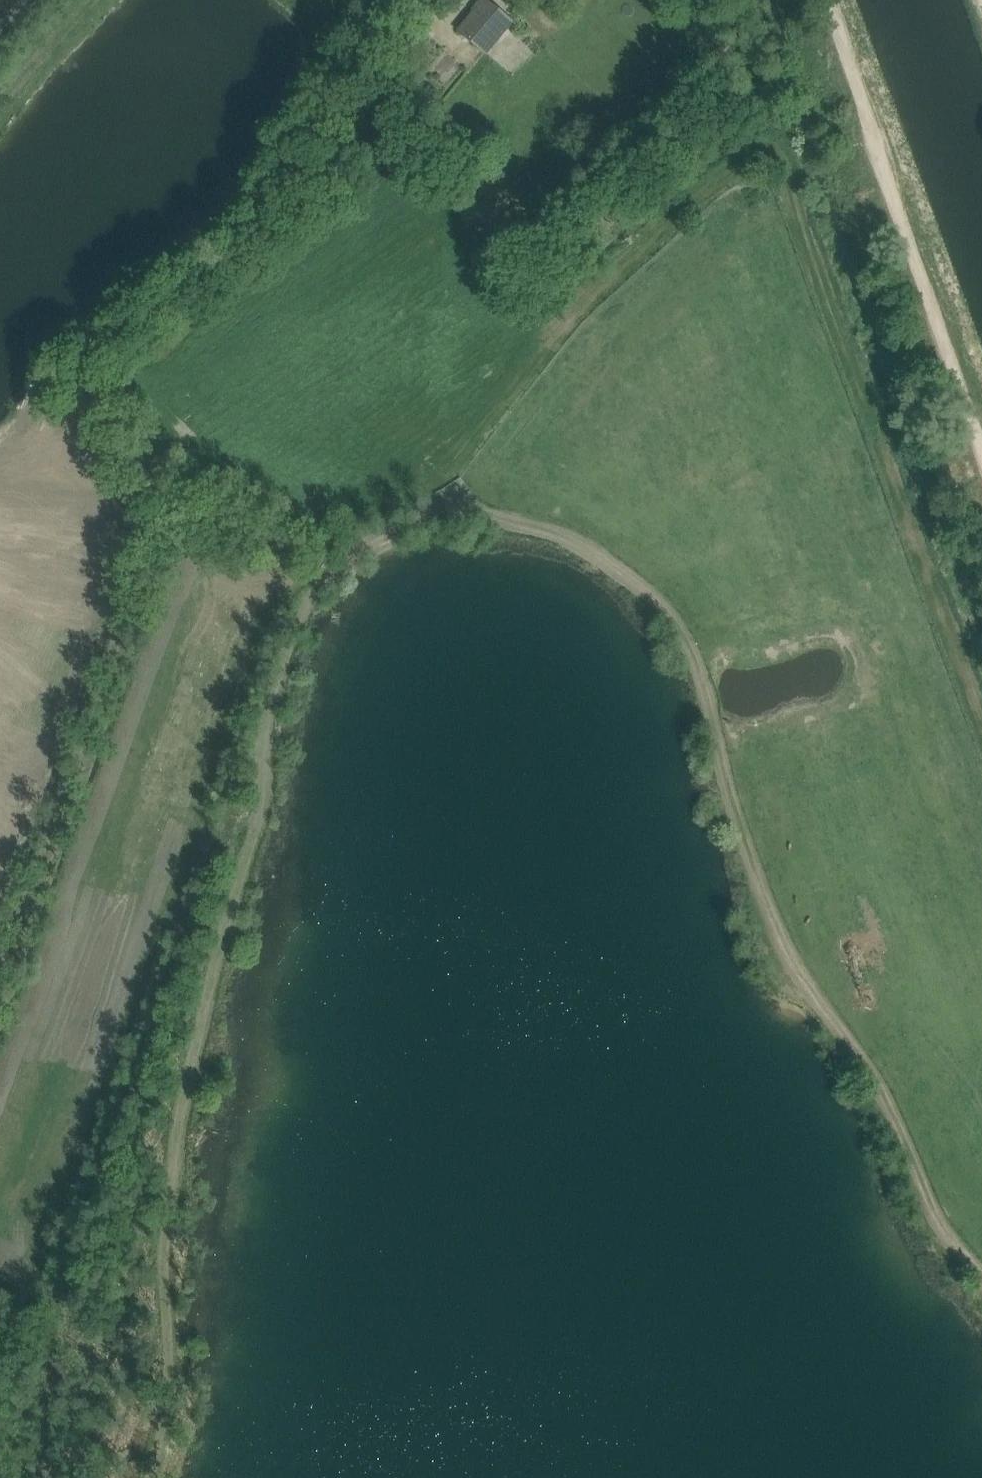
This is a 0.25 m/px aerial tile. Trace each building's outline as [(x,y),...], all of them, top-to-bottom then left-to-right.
[(507,16),(489,0),(477,0),(453,28),(484,55),(514,21),(507,16)]
